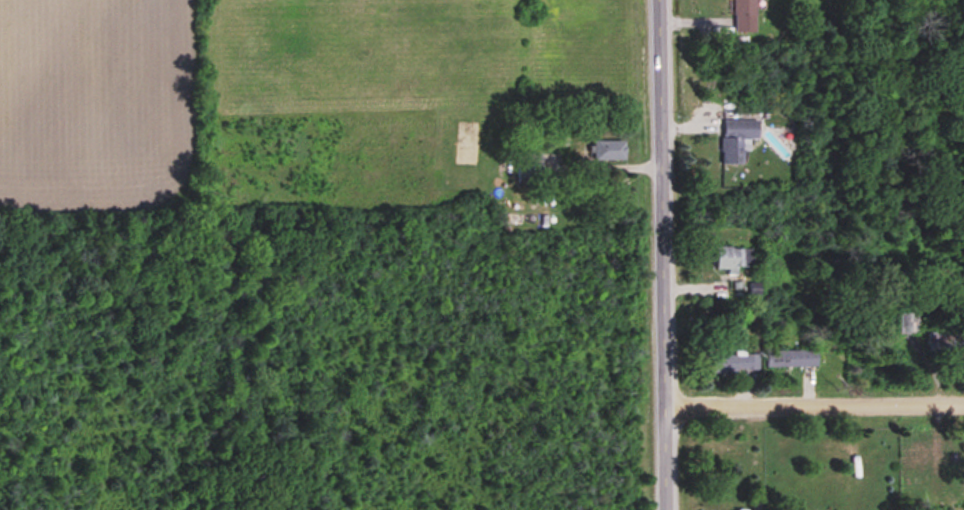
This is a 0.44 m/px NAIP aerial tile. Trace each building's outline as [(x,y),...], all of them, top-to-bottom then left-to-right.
[(733,32),(755,32),(755,0),(733,0),(733,32)] [(759,139),(759,120),(722,120),(722,165),(743,165),(743,153),(750,153),(750,139),(759,139)] [(625,160),(625,140),(592,141),(592,161),(625,160)] [(518,184),(543,184),(543,154),(518,154),(518,184)] [(754,269),(754,249),(717,249),(717,269),(754,269)] [(918,338),(918,314),(900,314),(900,338),(918,338)] [(928,333),(928,352),(946,352),(946,372),(962,372),(962,358),(963,358),(963,347),(963,334),(928,333)] [(766,367),(818,367),(818,351),(766,351),(766,367)] [(759,355),(711,355),(711,373),(759,373),(759,355)]
